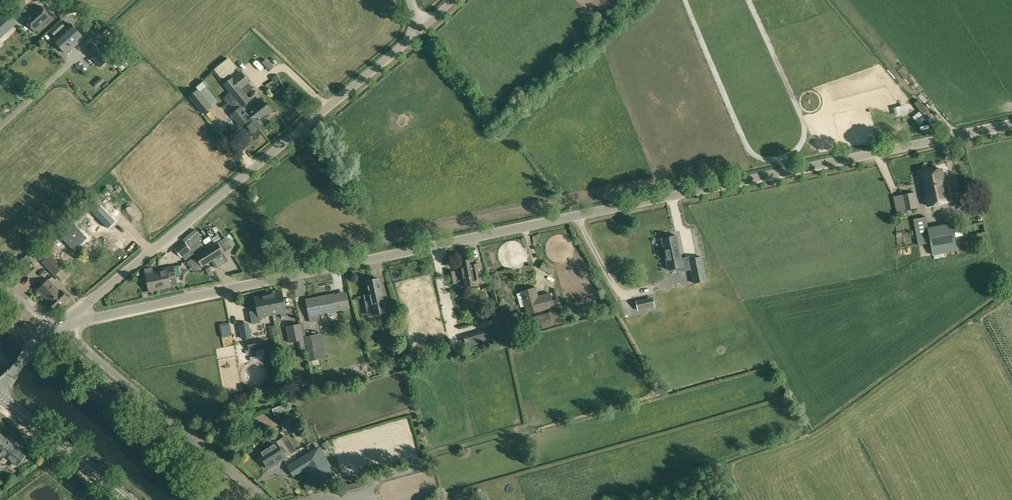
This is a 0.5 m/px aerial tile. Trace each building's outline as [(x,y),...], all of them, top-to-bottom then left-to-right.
[(41,6),(25,20),(35,30),(50,16),(41,6)] [(0,17),(0,38),(17,22),(7,11),(0,17)] [(60,22),(51,30),(55,36),(65,27),(60,22)] [(54,39),(60,47),(67,54),(84,38),(71,24),(54,39)] [(113,40),(100,51),(95,45),(86,52),(100,67),(118,50),(115,48),(118,45),(113,40)] [(126,55),(121,50),(109,62),(114,66),(126,55)] [(266,59),(263,62),(271,70),(274,67),(266,59)] [(250,100),(241,89),(250,82),(242,71),(233,78),(232,77),(224,84),(242,106),(250,100)] [(97,79),(100,84),(109,79),(107,74),(97,79)] [(196,87),(198,90),(199,89),(200,91),(206,87),(208,85),(204,80),(196,87)] [(189,97),(203,114),(213,106),(200,91),(199,89),(198,90),(189,97)] [(268,127),(262,119),(272,111),(262,99),(245,112),(247,114),(262,132),(268,127)] [(241,126),(244,123),(256,137),(262,132),(247,114),(245,112),(241,106),(231,114),(241,126)] [(213,107),(209,110),(215,118),(219,115),(213,107)] [(926,119),(919,111),(913,117),(919,125),(926,119)] [(927,206),(949,201),(942,169),(921,173),(927,206)] [(903,211),(918,208),(915,192),(900,195),(903,211)] [(93,197),(86,204),(104,223),(111,216),(93,197)] [(916,233),(928,231),(927,227),(925,217),(913,219),(916,233)] [(81,233),(66,218),(53,231),(68,246),(81,233)] [(951,223),(932,227),(927,228),(932,255),(957,251),(951,223)] [(182,239),(184,241),(193,252),(202,245),(199,240),(202,238),(195,228),(182,239)] [(230,232),(237,240),(242,236),(235,228),(230,232)] [(221,236),(226,248),(235,245),(230,233),(221,236)] [(677,259),(681,258),(676,235),(661,238),(665,256),(674,254),(674,256),(676,255),(677,259)] [(79,240),(64,250),(68,256),(83,246),(79,240)] [(193,252),(184,241),(174,249),(181,257),(182,256),(185,260),(194,253),(193,252)] [(202,266),(221,254),(224,252),(218,242),(214,244),(195,256),(202,266)] [(64,265),(56,256),(51,252),(42,261),(61,281),(70,273),(63,266),(64,265)] [(674,254),(665,256),(668,270),(682,267),(683,271),(691,269),(691,270),(696,269),(698,276),(705,274),(702,257),(690,260),(689,258),(682,259),(681,258),(677,259),(676,255),(674,256),(674,254)] [(464,286),(483,282),(479,265),(474,266),(473,259),(459,262),(464,286)] [(336,280),(348,278),(346,266),(335,267),(336,280)] [(167,269),(157,271),(159,281),(157,282),(159,289),(171,287),(171,286),(177,285),(173,267),(166,268),(167,269)] [(696,269),(691,270),(694,284),(707,281),(705,274),(698,276),(696,269)] [(159,281),(157,271),(145,274),(149,291),(159,289),(157,282),(159,281)] [(450,283),(456,282),(454,272),(448,274),(450,283)] [(370,295),(372,300),(371,300),(374,314),(387,312),(385,304),(383,304),(382,298),(381,293),(382,293),(379,278),(366,281),(369,295),(370,295)] [(56,310),(67,298),(60,290),(59,291),(48,280),(38,290),(49,301),(48,302),(56,310)] [(527,314),(553,307),(552,301),(550,293),(537,296),(535,288),(521,292),(527,314)] [(286,312),(282,291),(274,293),(268,294),(272,315),(281,313),(282,318),(286,317),(285,312),(286,312)] [(309,315),(327,312),(330,314),(335,313),(336,312),(338,311),(335,293),(306,299),(309,315)] [(259,317),(272,315),(268,294),(263,295),(255,297),(259,317)] [(649,302),(648,298),(637,301),(638,309),(655,305),(654,301),(649,302)] [(558,299),(552,301),(553,307),(560,305),(558,299)] [(400,335),(394,310),(386,312),(392,337),(400,335)] [(532,330),(543,327),(553,324),(549,312),(528,318),(532,330)] [(489,333),(505,330),(502,315),(486,318),(489,333)] [(226,331),(235,329),(232,317),(223,319),(226,331)] [(250,337),(247,324),(239,325),(242,338),(250,337)] [(270,336),(277,335),(275,324),(268,325),(270,336)] [(296,341),(304,339),(300,324),(287,326),(288,334),(295,333),(296,341)] [(304,336),(309,361),(312,360),(313,366),(321,364),(320,359),(327,357),(323,333),(304,336)] [(252,350),(266,350),(265,339),(252,339),(252,350)] [(282,425),(291,421),(289,416),(280,420),(282,425)] [(4,455),(18,465),(27,454),(0,434),(0,461),(4,455)] [(291,453),(282,438),(258,453),(268,468),(291,453)] [(292,472),(301,466),(315,488),(337,475),(319,445),(305,454),(287,465),(292,472)] [(351,492),(366,488),(364,479),(349,484),(351,492)]
